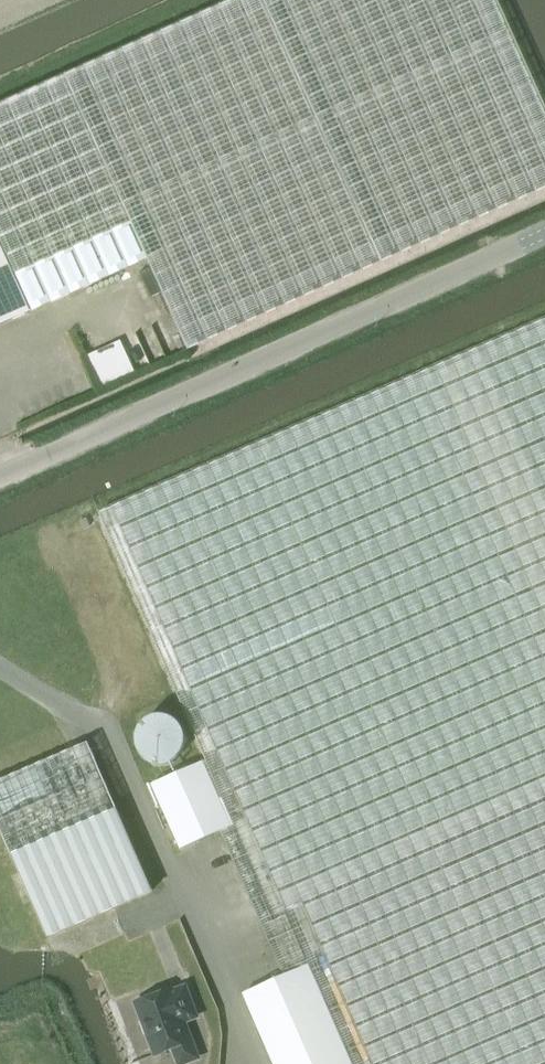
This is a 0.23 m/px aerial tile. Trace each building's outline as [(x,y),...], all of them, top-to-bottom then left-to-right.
[(494,0),(228,0),(0,103),(0,250),(27,311),(144,259),(185,349),(544,187),(544,114),(494,0)] [(27,311),(0,250),(0,323),(27,311)] [(99,512),(206,760),(151,784),(180,849),(221,831),(248,894),(258,918),(283,976),(243,994),(273,1063),(544,1063),(544,319),(99,512)] [(0,780),(0,828),(47,937),(152,891),(87,742),(0,780)] [(180,1063),(197,1057),(183,1021),(195,1016),(184,987),(173,991),(172,990),(137,1004),(155,1053),(173,1046),(180,1063)]
